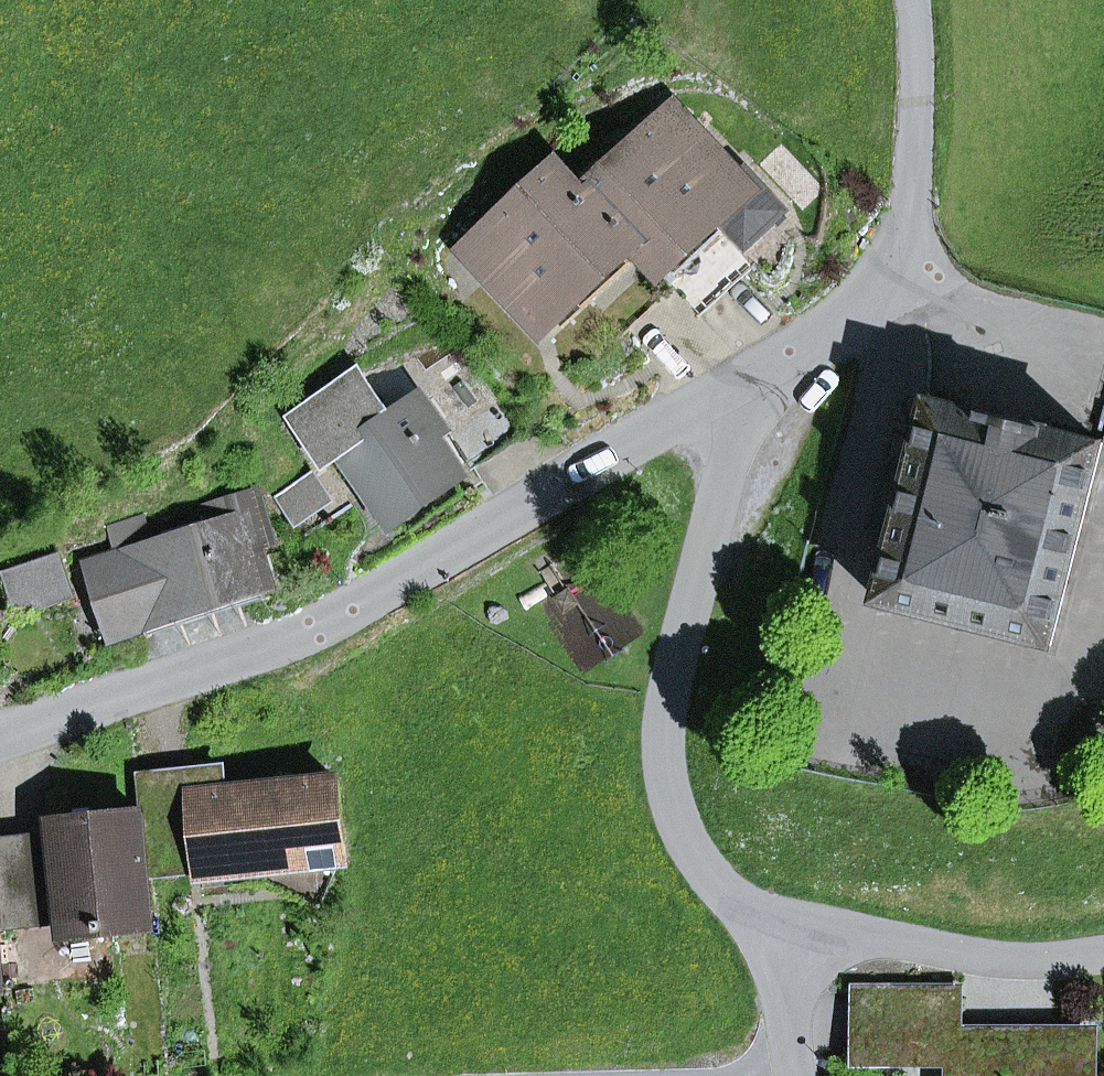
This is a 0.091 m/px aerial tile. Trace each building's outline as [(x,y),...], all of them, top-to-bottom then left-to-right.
[(735,178),(676,115),(588,196),(629,240),(656,268),(708,220),(715,213),(747,247),(785,211),(746,169),(735,178)] [(473,249),(541,322),(576,289),(629,240),(588,196),(561,167),(473,249)] [(656,268),(671,285),(697,312),(749,264),(708,220),(656,268)] [(576,289),(618,334),(671,285),(656,268),(629,240),(576,289)] [(470,466),(521,430),(473,361),(421,398),(443,428),(470,466)] [(345,452),(392,519),(399,515),(453,477),(459,473),(433,435),(443,428),(421,398),(389,420),(357,376),(293,421),(325,467),(345,452)] [(895,538),(878,601),(1050,644),(1102,444),(930,400),(914,463),(895,538)] [(871,532),(895,538),(914,463),(890,457),(871,532)] [(278,499),(294,522),(330,497),(315,475),(278,499)] [(399,515),(410,531),(464,493),(453,477),(399,515)] [(148,635),(174,616),(270,586),(256,542),(272,537),(259,497),(204,515),(208,530),(154,547),(143,516),(110,527),(120,557),(91,567),(99,592),(109,589),(123,632),(141,626),(148,635)] [(69,550),(9,573),(28,620),(87,597),(69,550)] [(188,871),(200,870),(192,796),(225,793),(222,769),(137,778),(141,813),(144,842),(185,838),(188,871)] [(200,870),(201,876),(342,861),(346,861),(338,781),(225,793),(192,796),(200,870)] [(153,928),(147,875),(144,842),(141,813),(53,822),(54,832),(55,848),(0,854),(0,919),(63,913),(64,925),(65,936),(153,928)] [(55,848),(54,832),(0,837),(0,854),(55,848)] [(188,871),(185,838),(144,842),(147,875),(188,871)] [(201,876),(202,888),(265,881),(321,907),(342,861),(201,876)] [(64,925),(63,913),(0,919),(0,932),(64,925)] [(956,1057),(957,1037),(957,990),(857,990),(856,1056),(956,1057)] [(1089,1038),(957,1037),(956,1057),(956,1075),(1089,1075),(1089,1038)]
